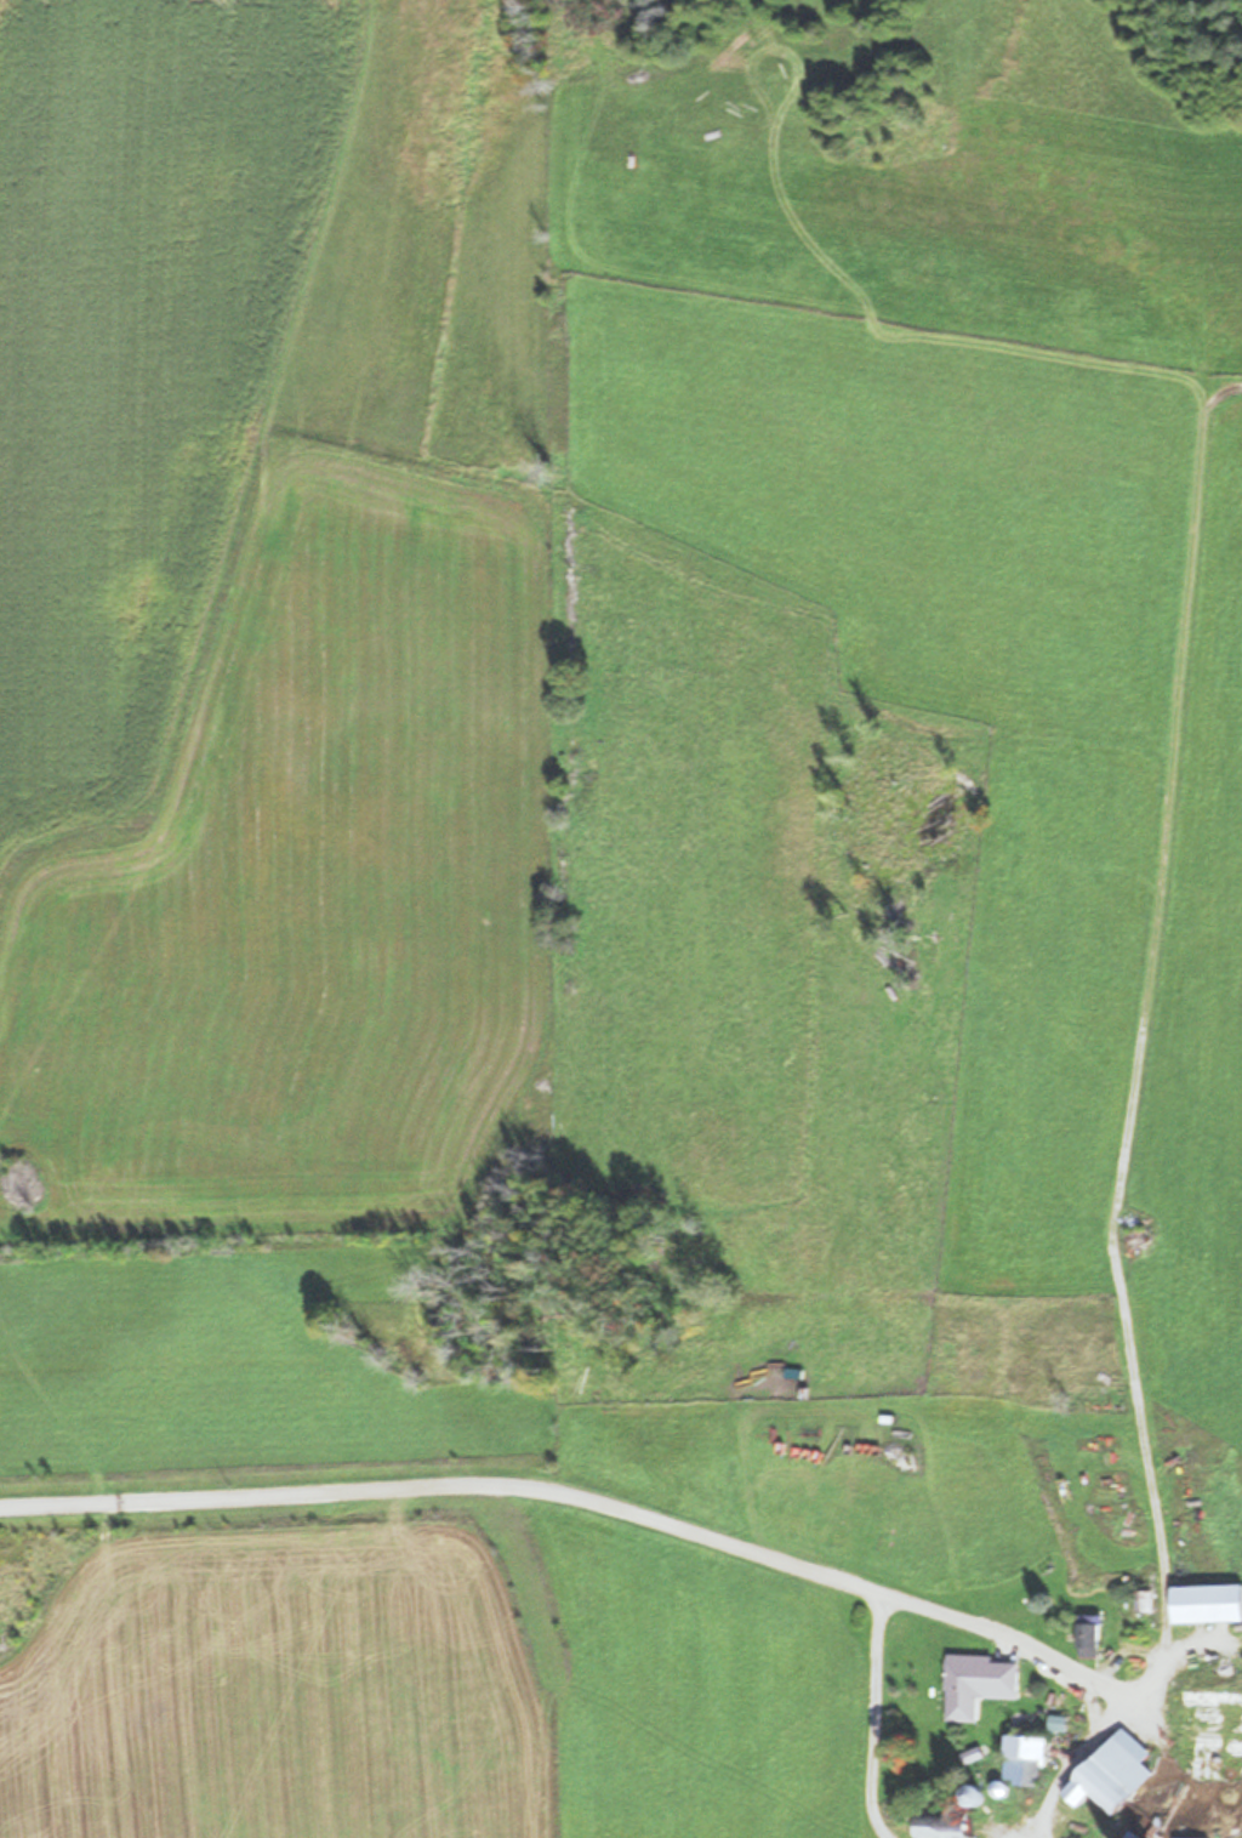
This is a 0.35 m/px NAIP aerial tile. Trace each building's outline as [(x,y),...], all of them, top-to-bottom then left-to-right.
[(1173,1622),(1241,1620),(1241,1584),(1172,1586),(1173,1622)] [(1099,1657),(1099,1614),(1077,1614),(1077,1657),(1099,1657)] [(977,1721),(978,1692),(1017,1693),(1018,1662),(947,1661),(946,1720),(977,1721)] [(1180,1688),(1178,1748),(1188,1749),(1187,1778),(1241,1780),(1241,1691),(1180,1688)] [(1064,1731),(1066,1716),(1049,1715),(1048,1730),(1064,1731)] [(1155,1771),(1144,1762),(1152,1752),(1120,1726),(1065,1794),(1080,1806),(1091,1793),(1118,1815),(1155,1771)] [(1003,1782),(1042,1785),(1045,1736),(1006,1734),(1003,1782)] [(965,1805),(981,1805),(981,1785),(965,1785),(965,1805)] [(1168,1803),(1154,1803),(1153,1837),(1168,1837),(1168,1803)] [(967,1812),(916,1812),(916,1837),(967,1837),(967,1812)]
